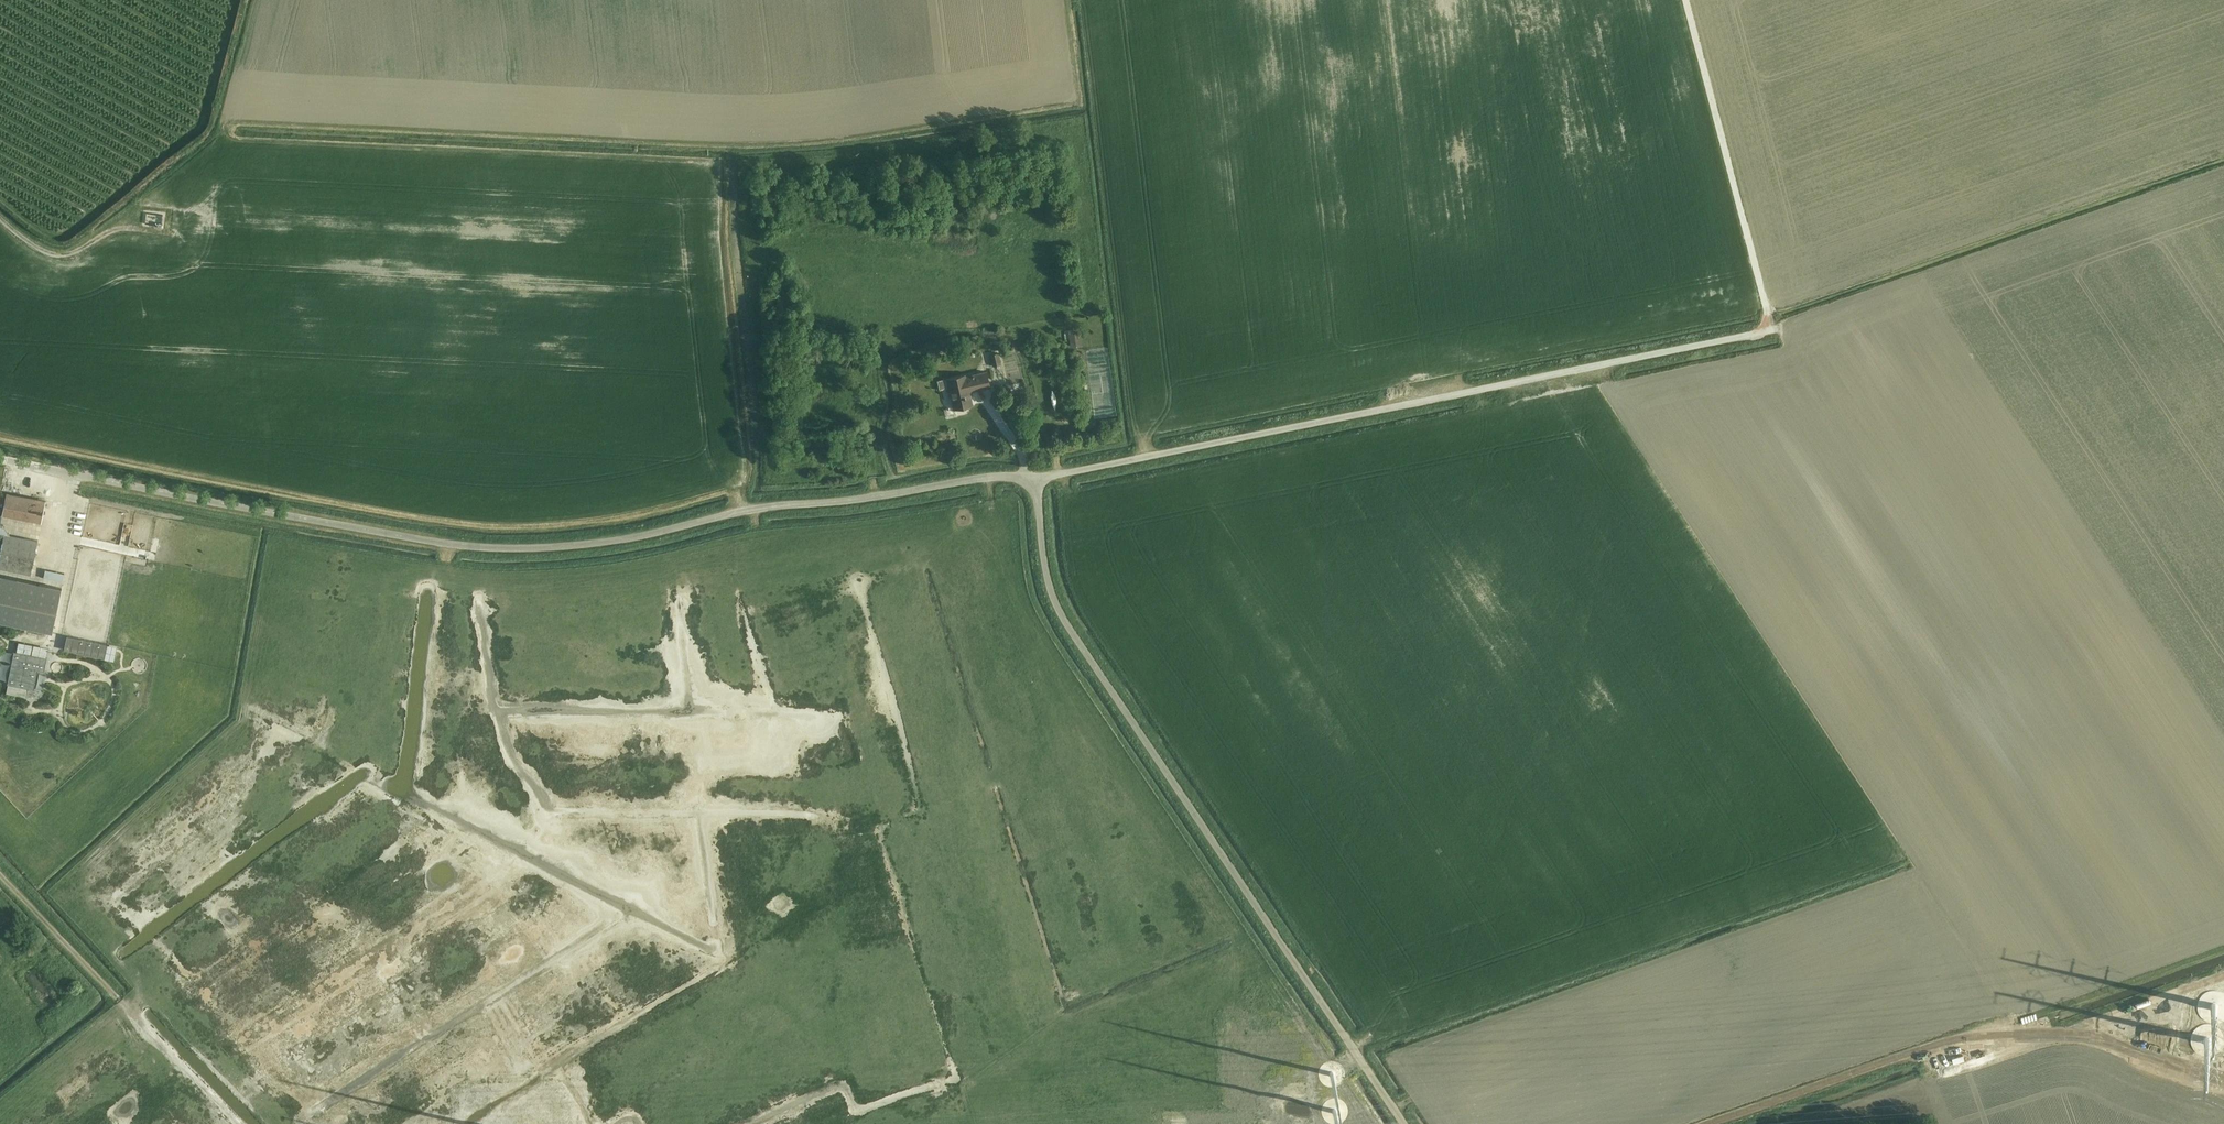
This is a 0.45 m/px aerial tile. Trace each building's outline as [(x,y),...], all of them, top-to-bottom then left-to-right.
[(153,217),(160,217),(160,212),(145,211),(144,221),(153,222),(153,217)] [(1083,345),(1081,332),(1069,333),(1071,347),(1083,345)] [(1002,364),(999,352),(990,354),(993,366),(1002,364)] [(969,391),(989,386),(986,372),(966,376),(966,375),(947,379),(954,408),(972,404),(969,391)] [(3,514),(41,522),(46,501),(7,492),(6,495),(0,494),(0,527),(3,514)] [(38,541),(5,534),(3,542),(0,556),(0,568),(31,574),(38,541)] [(62,588),(0,575),(0,621),(52,632),(62,588)] [(105,659),(107,646),(67,637),(64,650),(105,659)] [(9,652),(3,686),(31,692),(35,672),(44,674),(47,659),(9,652)]
